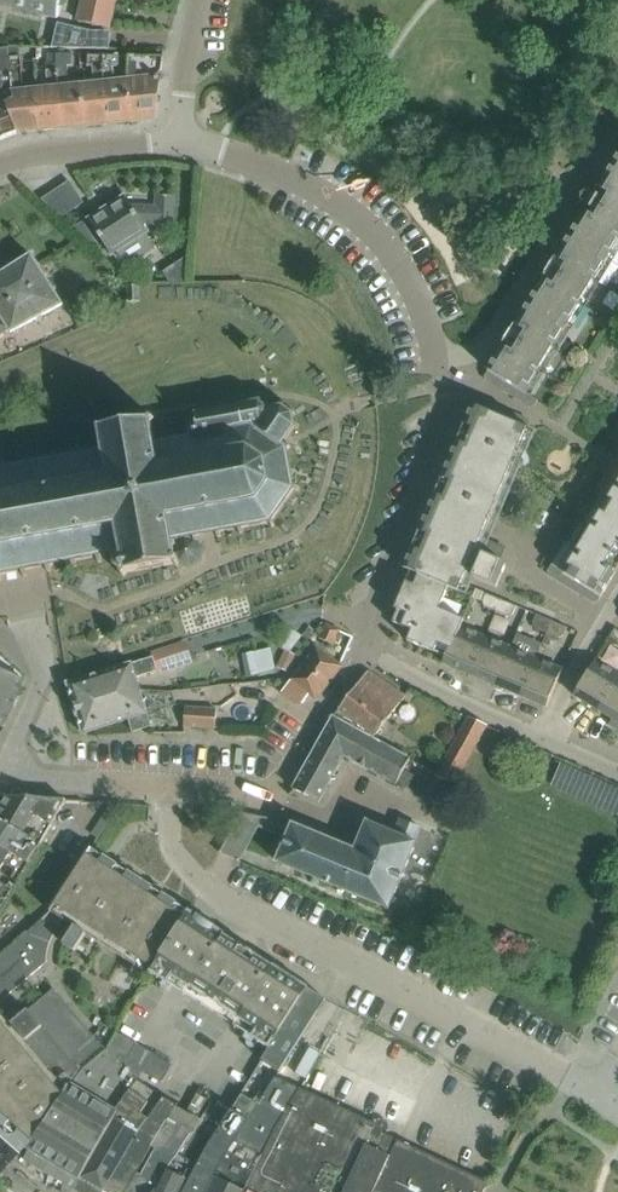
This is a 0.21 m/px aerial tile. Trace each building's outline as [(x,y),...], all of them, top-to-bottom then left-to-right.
[(62,0),(0,0),(0,4),(58,17),(62,0)] [(116,0),(83,0),(78,20),(110,27),(116,0)] [(109,32),(85,31),(63,31),(63,47),(108,49),(109,32)] [(10,60),(9,47),(0,48),(0,61),(10,60)] [(61,58),(61,54),(36,53),(35,64),(47,64),(50,89),(37,90),(41,130),(63,128),(56,57),(61,58)] [(70,86),(68,65),(71,65),(71,54),(61,54),(61,58),(56,57),(63,128),(86,126),(82,85),(70,86)] [(113,60),(113,56),(86,55),(87,66),(94,66),(96,84),(82,85),(86,126),(109,123),(102,59),(113,60)] [(116,82),(114,66),(118,66),(119,56),(113,56),(113,60),(102,59),(109,123),(132,121),(125,81),(116,82)] [(156,118),(164,56),(143,56),(130,56),(129,81),(125,81),(132,121),(156,118)] [(15,101),(12,75),(12,71),(0,72),(0,139),(18,132),(7,104),(15,101)] [(41,130),(37,90),(24,91),(22,74),(12,75),(15,101),(7,104),(18,132),(41,130)] [(603,191),(589,214),(585,211),(553,264),(552,263),(546,273),(547,274),(512,331),(511,330),(505,340),(506,341),(486,375),(487,380),(530,406),(536,405),(539,400),(526,393),(617,242),(617,156),(599,188),(603,191)] [(149,231),(142,222),(156,222),(156,226),(173,227),(175,195),(157,195),(156,207),(132,206),(125,195),(88,218),(112,255),(116,253),(124,266),(153,247),(145,234),(149,231)] [(10,329),(11,332),(63,304),(31,255),(0,275),(0,334),(10,329)] [(128,286),(128,301),(140,301),(140,285),(128,286)] [(462,626),(465,619),(440,609),(449,587),(459,592),(467,573),(474,576),(474,578),(497,588),(507,564),(495,560),(501,545),(482,537),(530,424),(528,419),(480,399),(475,401),(404,568),(411,571),(395,609),(398,610),(393,622),(412,630),(408,640),(446,656),(462,626)] [(295,485),(288,450),(293,446),(291,444),(287,447),(285,445),(294,426),(298,427),(298,424),(295,424),(293,417),(297,414),(295,410),(291,412),(282,410),(283,406),(280,405),(281,407),(273,408),(271,404),(269,405),(269,407),(267,408),(264,405),(260,401),(256,401),(258,403),(245,405),(242,402),(239,406),(222,410),(221,405),(217,405),(218,410),(199,413),(195,410),(193,413),(186,415),(191,436),(181,438),(179,433),(175,434),(176,439),(158,442),(157,437),(154,437),(151,424),(157,418),(153,415),(149,419),(104,427),(99,423),(96,428),(100,431),(103,449),(83,453),(82,446),(78,447),(79,453),(59,457),(58,451),(53,452),(55,458),(33,462),(32,455),(28,456),(29,463),(8,467),(6,461),(2,461),(4,468),(0,468),(0,581),(3,580),(2,574),(22,570),(24,576),(28,576),(27,569),(47,566),(48,572),(49,571),(52,571),(51,565),(72,561),(74,567),(77,566),(76,560),(97,556),(99,562),(102,561),(101,556),(123,552),(124,557),(121,558),(117,562),(118,568),(124,570),(122,575),(126,577),(128,572),(174,563),(180,567),(179,565),(194,567),(204,560),(205,548),(200,541),(199,535),(218,532),(219,537),(223,537),(221,531),(240,528),(241,533),(245,533),(244,527),(270,523),(274,527),(278,524),(274,521),(293,489),(298,490),(299,485),(295,485)] [(615,468),(610,469),(607,474),(617,481),(617,470),(615,468)] [(564,573),(552,565),(549,570),(550,575),(594,602),(599,600),(617,569),(617,484),(564,573)] [(496,611),(501,599),(486,593),(482,601),(484,606),(496,611)] [(513,614),(517,605),(501,599),(496,611),(508,616),(513,614)] [(547,632),(552,620),(537,614),(533,623),(535,627),(547,632)] [(564,636),(568,627),(552,620),(547,632),(559,637),(564,636)] [(334,644),(341,630),(326,624),(320,638),(334,644)] [(468,673),(484,635),(462,626),(446,656),(443,663),(468,673)] [(278,646),(284,649),(277,667),(286,671),(294,654),(291,652),(300,633),(287,627),(278,646)] [(608,639),(617,645),(617,629),(615,628),(608,639)] [(494,684),(509,646),(484,635),(468,673),(494,684)] [(518,695),(534,657),(509,646),(494,684),(518,695)] [(270,647),(243,653),(247,676),(275,670),(270,647)] [(341,666),(338,664),(316,647),(282,691),(297,703),(304,703),(310,694),(317,698),(341,666)] [(76,708),(140,688),(136,677),(157,670),(157,669),(185,660),(181,648),(68,683),(76,708)] [(547,707),(563,669),(534,657),(518,695),(547,707)] [(616,672),(596,660),(574,695),(599,710),(617,679),(617,673),(616,672)] [(4,727),(13,706),(19,692),(22,685),(24,679),(0,668),(0,725),(4,727)] [(368,672),(339,709),(379,736),(405,697),(368,672)] [(599,710),(617,722),(617,679),(599,710)] [(133,731),(152,726),(140,688),(76,708),(84,733),(129,719),(133,731)] [(185,707),(184,726),(216,728),(217,709),(185,707)] [(357,729),(354,728),(333,716),(293,788),(319,801),(344,755),(343,755),(357,729)] [(466,719),(435,775),(453,786),(485,730),(466,719)] [(343,755),(344,755),(396,784),(409,758),(357,729),(343,755)] [(66,799),(7,795),(0,806),(0,820),(29,837),(33,832),(43,839),(66,799)] [(279,819),(269,817),(241,812),(239,817),(274,832),(276,826),(290,831),(278,862),(389,908),(422,828),(401,819),(395,833),(368,822),(356,850),(279,818),(279,819)] [(43,839),(33,832),(29,837),(0,820),(0,845),(29,864),(43,839)] [(29,864),(0,845),(0,872),(1,872),(5,864),(23,875),(29,864)] [(91,848),(51,911),(64,920),(69,923),(74,926),(63,943),(75,951),(90,927),(104,937),(108,939),(128,952),(153,967),(189,910),(115,863),(110,860),(105,856),(91,848)] [(7,901),(13,891),(0,882),(0,897),(7,901)] [(153,967),(150,972),(170,984),(175,977),(188,985),(257,1029),(252,1037),(271,1049),(298,1007),(309,988),(309,987),(255,953),(243,945),(222,931),(208,922),(189,910),(153,967)] [(58,930),(44,921),(0,963),(0,1002),(47,962),(47,958),(48,951),(50,944),(53,937),(58,930)] [(85,1069),(106,1050),(54,988),(13,1023),(7,1028),(36,1063),(65,1096),(85,1069)] [(271,1049),(263,1062),(280,1072),(316,1016),(326,999),(309,988),(298,1007),(271,1049)] [(13,1023),(1,1009),(0,1008),(0,1020),(7,1028),(13,1023)] [(7,1028),(0,1020),(0,1094),(36,1063),(7,1028)] [(110,1042),(106,1050),(115,1059),(120,1055),(128,1059),(137,1043),(116,1031),(110,1042)] [(108,1124),(137,1082),(115,1059),(106,1050),(85,1069),(65,1096),(56,1108),(32,1149),(81,1178),(112,1127),(108,1124)] [(154,1053),(143,1071),(162,1083),(173,1064),(154,1053)] [(65,1096),(36,1063),(0,1094),(0,1120),(29,1147),(32,1149),(56,1108),(65,1096)] [(302,1089),(277,1077),(260,1105),(240,1138),(225,1159),(209,1191),(244,1191),(261,1159),(302,1089)] [(150,1120),(163,1102),(139,1084),(137,1082),(108,1124),(112,1127),(81,1178),(105,1191),(141,1135),(150,1120)] [(348,1110),(302,1089),(261,1159),(244,1191),(305,1191),(328,1149),(348,1110)] [(235,1105),(220,1094),(201,1121),(193,1133),(190,1139),(156,1191),(185,1191),(209,1147),(235,1105)] [(185,1191),(209,1191),(225,1159),(240,1138),(260,1105),(242,1094),(236,1103),(235,1105),(209,1147),(185,1191)] [(177,1108),(163,1102),(150,1120),(141,1135),(105,1191),(106,1191),(127,1191),(144,1165),(142,1164),(164,1129),(177,1108)] [(201,1121),(200,1120),(177,1108),(164,1129),(142,1164),(144,1165),(127,1191),(156,1191),(190,1139),(193,1133),(201,1121)] [(374,1129),(377,1124),(348,1110),(328,1149),(305,1191),(344,1191),(373,1129),(374,1130),(374,1129)] [(398,1140),(374,1129),(374,1130),(373,1129),(344,1191),(388,1191),(410,1145),(398,1140)] [(491,1183),(410,1145),(388,1191),(486,1191),(491,1183)]
